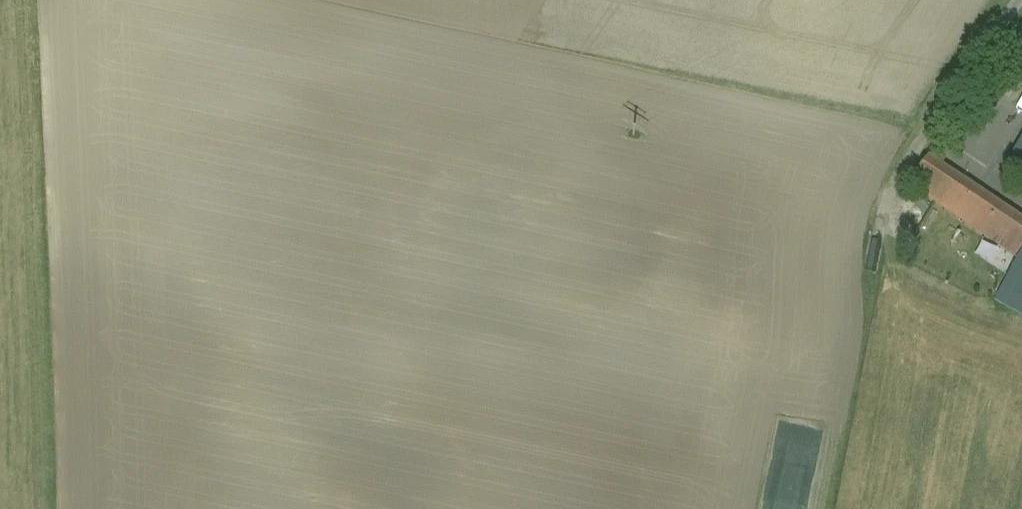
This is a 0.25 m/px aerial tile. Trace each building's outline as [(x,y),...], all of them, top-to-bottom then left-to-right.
[(1013,155),(1021,161),(1021,142),(1013,155)] [(927,158),(909,185),(1018,258),(1021,252),(1021,222),(927,158)] [(1018,258),(1004,284),(1021,294),(1021,252),(1018,258)] [(1004,284),(995,300),(1021,315),(1021,294),(1004,284)]
